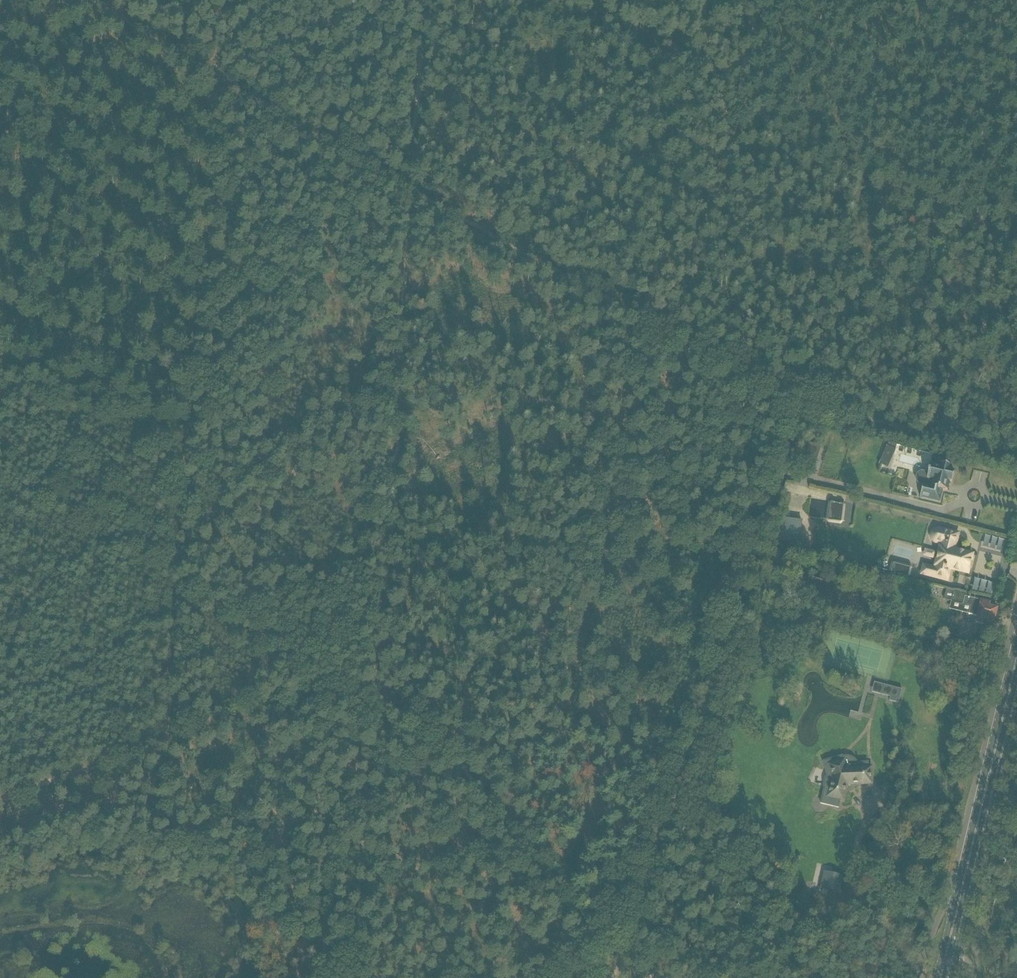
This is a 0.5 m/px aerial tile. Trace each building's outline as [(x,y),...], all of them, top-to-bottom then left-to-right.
[(858,437),(852,441),(855,446),(861,442),(858,437)] [(951,467),(930,462),(930,464),(929,464),(927,472),(925,472),(923,471),(921,471),(918,472),(917,474),(916,476),(915,479),(916,481),(917,483),(919,485),(922,486),(920,497),(939,502),(942,490),(947,491),(949,482),(952,482),(954,472),(949,471),(951,467)] [(830,502),(827,519),(839,520),(841,504),(830,502)] [(781,538),(799,540),(801,522),(783,520),(781,538)] [(958,534),(940,529),(938,529),(932,531),(929,536),(931,540),(933,543),(938,545),(933,566),(922,563),(919,573),(946,580),(948,569),(968,573),(972,555),(954,550),(958,534)] [(910,577),(913,567),(893,562),(891,572),(892,573),(891,575),(898,576),(899,574),(910,577)] [(960,583),(961,573),(951,572),(950,582),(960,583)] [(990,603),(980,600),(965,597),(966,593),(954,590),(951,602),(971,607),(969,614),(973,616),(972,622),(991,627),(993,620),(994,621),(997,609),(989,607),(990,603)] [(890,697),(889,701),(898,703),(902,690),(884,685),(881,695),(890,697)] [(851,710),(850,717),(862,719),(863,711),(851,710)] [(845,757),(843,757),(842,757),(842,756),(840,757),(841,761),(828,765),(831,773),(829,774),(828,775),(826,777),(824,781),(824,783),(824,785),(825,787),(821,803),(838,808),(840,799),(843,800),(847,785),(871,783),(871,767),(868,768),(867,763),(857,763),(856,761),(854,760),(853,758),(849,757),(847,757),(845,757)] [(824,871),(820,889),(840,893),(843,876),(824,871)]
